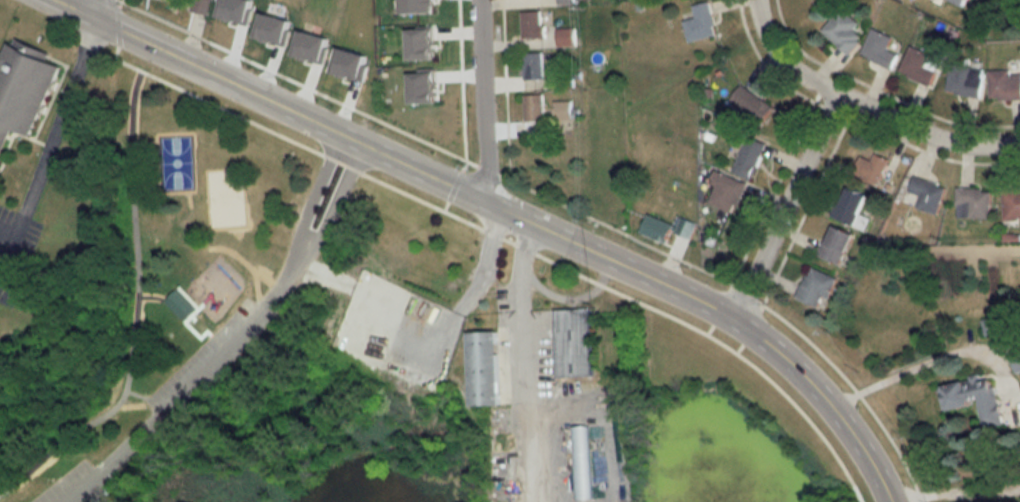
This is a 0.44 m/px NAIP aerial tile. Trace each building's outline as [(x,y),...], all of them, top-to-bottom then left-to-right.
[(190,11),(208,14),(211,0),(192,0),(190,11)] [(693,7),(696,19),(684,22),(689,43),(718,36),(709,3),(693,7)] [(855,31),(861,24),(842,8),(823,31),(850,54),(864,38),(855,31)] [(523,12),(523,37),(545,37),(545,12),(523,12)] [(892,37),(873,29),(861,55),(892,69),(899,55),(887,50),(892,37)] [(576,30),(559,30),(559,45),(576,45),(576,30)] [(9,129),(34,138),(61,64),(5,43),(0,57),(0,153),(9,129)] [(941,61),(910,47),(898,72),(930,86),(941,61)] [(543,86),(544,53),(525,53),(525,86),(543,86)] [(946,93),(980,97),(983,68),(950,64),(946,93)] [(988,100),(1019,100),(1019,71),(988,71),(988,100)] [(731,102),(764,125),(775,109),(742,85),(731,102)] [(545,94),(526,94),(526,122),(545,122),(545,94)] [(554,102),(554,120),(573,120),(573,102),(554,102)] [(767,144),(749,136),(733,171),(752,179),(767,144)] [(871,160),(861,155),(853,173),(877,185),(889,161),(875,153),(871,160)] [(746,183),(716,171),(710,184),(717,187),(710,204),(735,214),(746,183)] [(937,215),(946,186),(914,176),(909,192),(920,195),(916,208),(937,215)] [(869,196),(848,187),(834,217),(864,230),(869,218),(861,214),(869,196)] [(990,189),(957,189),(956,218),(990,219),(990,189)] [(1019,219),(1019,189),(1002,189),(1002,219),(1019,219)] [(692,239),(698,223),(680,217),(677,225),(648,214),(641,233),(668,243),(672,232),(692,239)] [(840,266),(855,235),(833,224),(818,255),(840,266)] [(837,279),(810,267),(796,298),(817,307),(822,297),(828,300),(837,279)] [(176,291),(194,310),(183,320),(165,301),(176,291)] [(557,310),(558,378),(593,377),(592,309),(557,310)] [(983,319),(985,335),(1007,333),(1006,317),(983,319)] [(470,333),(471,406),(501,406),(499,332),(470,333)] [(995,379),(981,381),(981,379),(940,385),(944,411),(980,405),(984,429),(1002,426),(995,379)] [(491,408),(491,487),(510,487),(510,408),(491,408)] [(590,426),(574,427),(577,500),(593,500),(590,426)]
